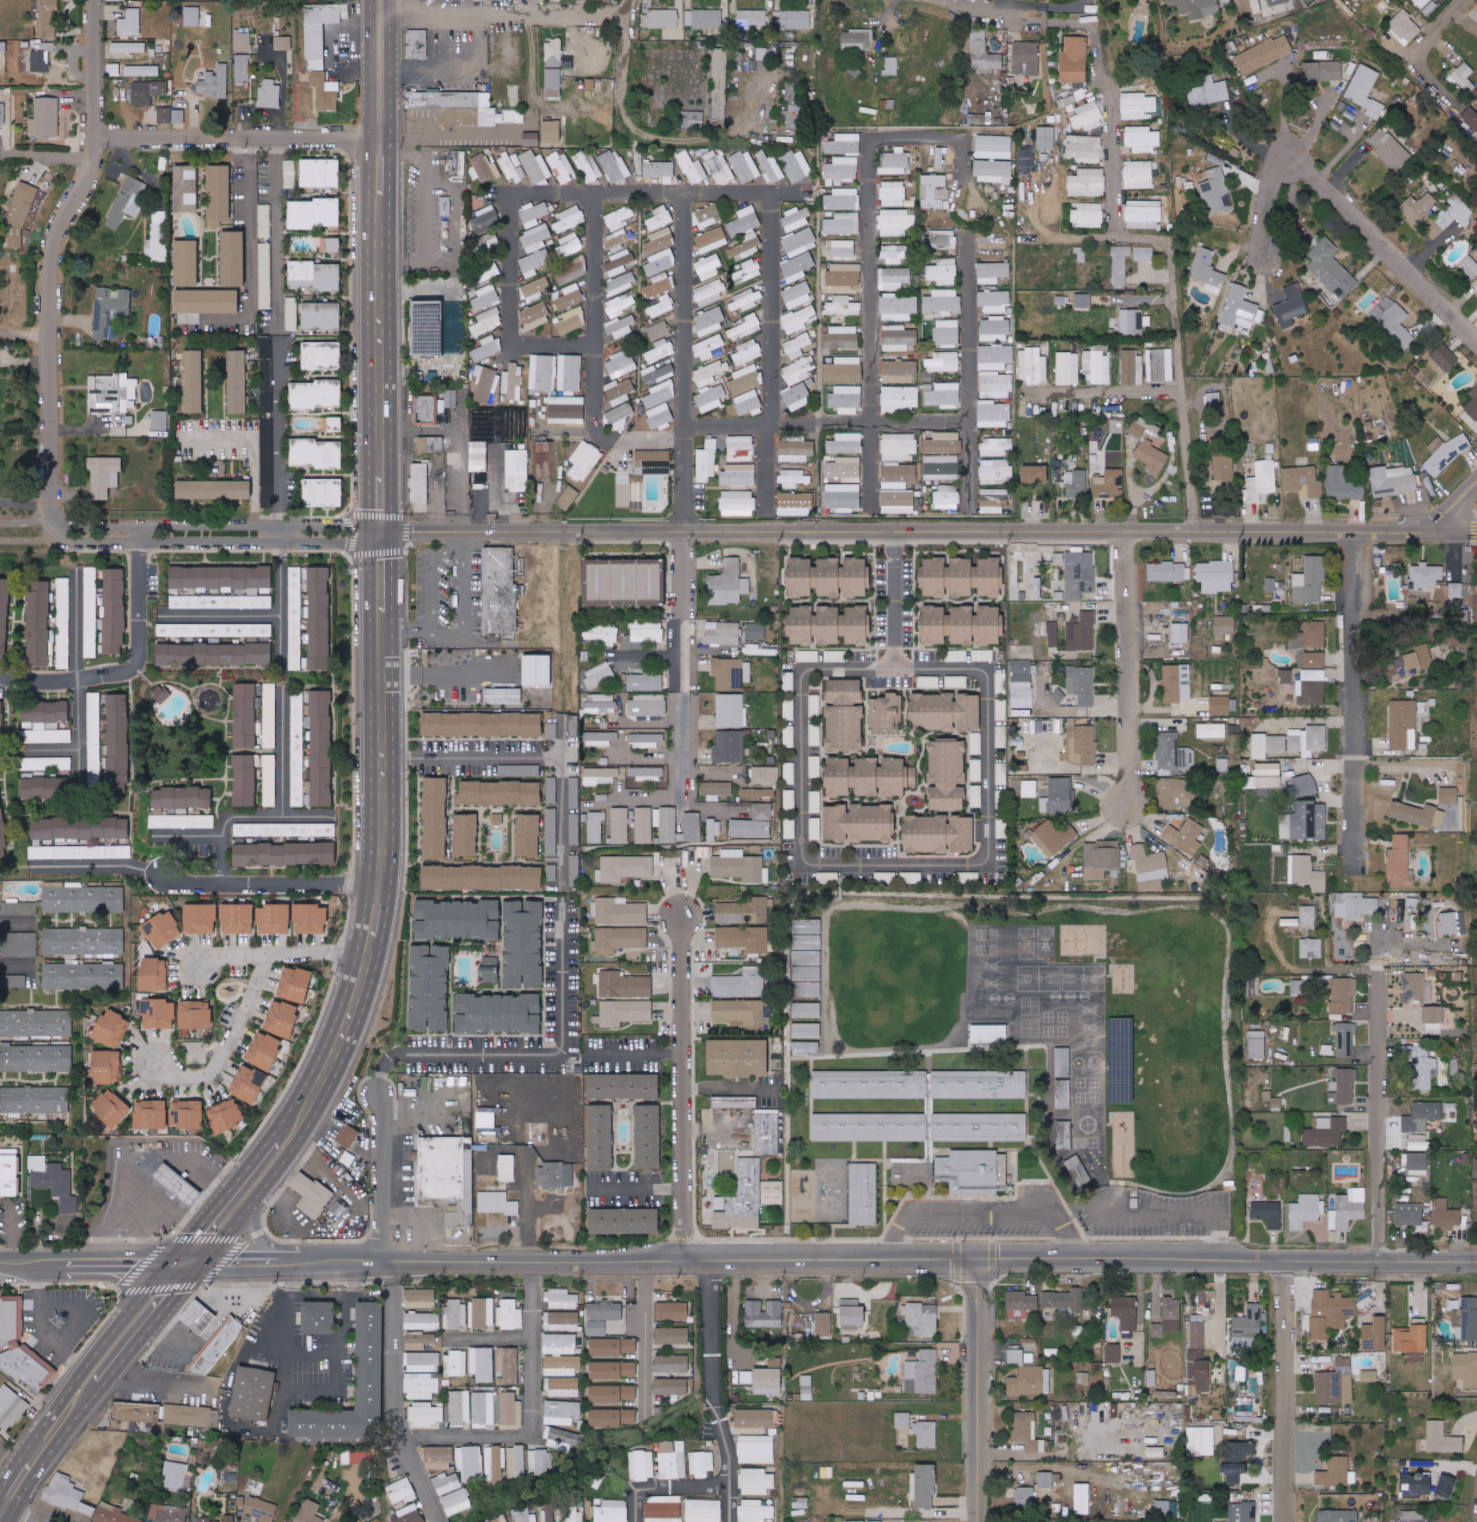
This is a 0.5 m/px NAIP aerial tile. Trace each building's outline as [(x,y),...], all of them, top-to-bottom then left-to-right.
[(37,38),(56,38),(56,26),(52,26),(52,10),(59,10),(58,0),(36,0),(37,38)] [(1218,0),(1168,0),(1169,6),(1178,5),(1179,13),(1189,11),(1191,19),(1220,13),(1218,0)] [(1259,0),(1251,0),(1254,13),(1267,9),(1265,2),(1260,3),(1259,0)] [(1430,0),(1413,0),(1421,9),(1430,0)] [(1426,15),(1438,6),(1433,0),(1421,9),(1426,15)] [(1152,3),(1139,3),(1139,14),(1151,15),(1152,3)] [(341,4),(305,5),(306,70),(325,70),(324,24),(341,23),(341,4)] [(140,8),(126,8),(127,18),(118,19),(118,35),(140,34),(140,8)] [(722,28),(722,10),(685,10),(685,28),(722,28)] [(767,29),(767,10),(737,10),(737,29),(767,29)] [(1423,29),(1403,10),(1387,27),(1407,46),(1423,29)] [(678,11),(642,11),(642,28),(678,29),(678,11)] [(810,29),(811,11),(782,11),(781,29),(810,29)] [(428,31),(406,30),(406,59),(428,59),(428,31)] [(872,30),(843,30),(843,50),(872,49),(872,30)] [(1003,54),(987,54),(987,31),(972,32),(973,70),(1003,69),(1003,54)] [(235,52),(252,51),(252,33),(234,34),(235,52)] [(1294,52),(1286,33),(1235,55),(1243,75),(1294,52)] [(1381,45),(1390,53),(1398,43),(1388,36),(1381,45)] [(292,37),(275,37),(275,50),(292,50),(292,37)] [(1087,82),(1088,37),(1066,37),(1065,51),(1062,51),(1061,82),(1087,82)] [(546,88),(563,88),(563,68),(574,68),(574,56),(562,56),(562,40),(546,40),(546,88)] [(1039,75),(1040,42),(1014,42),(1014,75),(1039,75)] [(31,72),(49,72),(50,51),(54,52),(54,43),(39,43),(39,51),(32,51),(31,72)] [(111,52),(146,52),(146,43),(111,43),(111,52)] [(728,49),(713,48),(711,117),(726,118),(728,49)] [(236,83),(250,83),(250,55),(236,55),(236,83)] [(898,57),(884,58),(885,76),(898,75),(898,57)] [(1304,62),(1304,82),(1313,82),(1313,90),(1329,90),(1329,80),(1342,80),(1342,62),(1304,62)] [(1470,94),(1476,87),(1468,78),(1475,71),(1464,62),(1451,76),(1470,94)] [(120,64),(108,64),(107,74),(120,74),(120,64)] [(228,64),(217,64),(217,72),(206,72),(206,80),(198,81),(198,97),(228,96),(228,64)] [(1345,98),(1367,108),(1364,115),(1379,121),(1386,105),(1369,98),(1380,73),(1360,64),(1345,98)] [(160,66),(125,66),(125,76),(160,76),(160,66)] [(317,110),(339,111),(339,82),(325,82),(325,72),(309,72),(309,84),(317,84),(317,110)] [(275,80),(261,79),(260,108),(281,108),(281,85),(275,85),(275,80)] [(168,82),(130,82),(130,106),(152,106),(152,96),(168,96),(168,82)] [(1230,102),(1227,82),(1188,86),(1191,106),(1230,102)] [(1087,97),(1084,90),(1058,101),(1060,108),(1087,97)] [(480,107),(480,91),(406,92),(407,109),(480,107)] [(803,129),(801,92),(789,92),(789,101),(790,111),(786,111),(786,129),(803,129)] [(490,93),(480,93),(481,107),(490,107),(490,93)] [(1121,93),(1122,120),(1147,119),(1146,112),(1157,112),(1156,96),(1146,97),(1146,93),(1121,93)] [(1077,115),(1071,117),(1074,129),(1084,126),(1086,131),(1104,125),(1096,101),(1075,108),(1077,115)] [(1471,107),(1461,117),(1476,132),(1476,112),(1471,107)] [(185,109),(158,109),(158,123),(185,123),(185,109)] [(503,109),(480,109),(480,126),(504,125),(503,109)] [(524,110),(504,109),(504,123),(524,123),(524,110)] [(682,112),(682,127),(703,128),(704,113),(682,112)] [(543,143),(561,143),(560,121),(543,121),(543,143)] [(1133,153),(1154,153),(1154,146),(1161,146),(1160,131),(1150,132),(1150,126),(1125,127),(1125,147),(1133,147),(1133,153)] [(1055,127),(1038,127),(1038,151),(1055,151),(1055,127)] [(1397,172),(1412,156),(1382,127),(1367,143),(1397,172)] [(540,133),(524,133),(523,146),(539,146),(540,133)] [(860,134),(836,134),(836,141),(826,141),(826,154),(860,154),(860,134)] [(1102,137),(1069,135),(1068,157),(1076,158),(1076,163),(1101,164),(1102,137)] [(1012,136),(976,136),(976,152),(1012,152),(1012,136)] [(631,176),(619,147),(599,156),(610,184),(631,176)] [(908,174),(907,147),(895,147),(895,154),(879,154),(879,174),(908,174)] [(719,148),(703,155),(718,187),(733,180),(719,148)] [(935,169),(945,169),(945,148),(936,148),(935,169)] [(535,157),(532,149),(519,155),(533,185),(552,176),(542,154),(535,157)] [(676,155),(690,186),(708,178),(699,160),(693,163),(687,149),(676,155)] [(761,176),(748,149),(729,158),(742,185),(761,176)] [(772,185),(785,178),(773,156),(768,159),(763,149),(755,153),(772,185)] [(780,157),(790,184),(813,176),(802,149),(780,157)] [(576,176),(564,150),(546,158),(553,171),(555,170),(561,183),(576,176)] [(587,157),(583,150),(573,156),(589,184),(604,175),(592,154),(587,157)] [(473,179),(480,176),(483,185),(502,176),(495,161),(489,164),(484,152),(470,159),(477,173),(472,176),(473,179)] [(515,169),(507,152),(497,157),(509,184),(526,176),(521,167),(515,169)] [(824,165),(824,179),(858,180),(858,158),(833,157),(833,165),(824,165)] [(340,188),(341,160),(302,159),(301,187),(340,188)] [(284,188),(297,188),(297,161),(285,161),(284,188)] [(1013,161),(975,161),(975,182),(1012,183),(1013,161)] [(1153,188),(1153,161),(1125,161),(1125,189),(1153,188)] [(645,176),(664,176),(664,184),(674,184),(674,162),(645,162),(645,176)] [(197,166),(174,167),(175,213),(198,212),(197,166)] [(231,166),(207,166),(208,227),(221,227),(221,221),(231,221),(231,166)] [(1210,181),(1202,183),(1208,215),(1232,210),(1223,166),(1208,169),(1210,181)] [(1104,168),(1078,169),(1078,175),(1068,176),(1068,197),(1105,196),(1104,168)] [(151,186),(128,175),(105,224),(118,230),(126,213),(136,218),(151,186)] [(922,175),(921,208),(944,209),(944,199),(948,199),(949,176),(922,175)] [(39,188),(19,181),(9,207),(12,208),(8,217),(8,223),(9,229),(8,234),(8,249),(22,249),(22,236),(39,188)] [(881,182),(881,206),(905,206),(905,182),(881,182)] [(859,188),(833,189),(833,195),(824,195),(825,210),(859,209),(859,188)] [(1475,215),(1455,193),(1447,201),(1450,204),(1437,217),(1430,210),(1438,202),(1429,192),(1418,202),(1412,196),(1400,207),(1433,241),(1456,219),(1463,227),(1475,215)] [(441,216),(452,215),(451,197),(441,197),(441,216)] [(341,199),(316,199),(316,227),(341,227),(341,199)] [(1161,201),(1126,201),(1126,228),(1161,229),(1161,201)] [(290,228),(315,228),(315,202),(290,202),(290,228)] [(537,218),(550,214),(546,202),(534,206),(533,205),(520,209),(526,229),(540,225),(537,218)] [(1071,226),(1103,227),(1103,203),(1078,203),(1078,210),(1071,210),(1071,226)] [(470,220),(477,235),(502,224),(494,204),(476,212),(478,217),(470,220)] [(645,221),(651,232),(674,222),(666,204),(655,210),(657,215),(645,221)] [(562,220),(552,224),(556,233),(586,222),(580,205),(559,212),(562,220)] [(699,229),(723,222),(718,205),(694,212),(699,229)] [(762,226),(753,205),(737,212),(740,219),(726,225),(732,238),(742,234),(746,242),(727,250),(732,262),(763,248),(755,229),(762,226)] [(610,232),(625,228),(623,220),(635,217),(632,207),(605,214),(610,232)] [(814,220),(808,207),(799,211),(798,209),(780,216),(786,231),(814,220)] [(880,210),(880,236),(906,236),(906,228),(916,228),(916,215),(908,215),(908,210),(880,210)] [(824,220),(824,234),(860,234),(860,213),(835,213),(835,219),(824,220)] [(168,224),(151,223),(151,262),(167,262),(168,224)] [(552,263),(547,247),(546,247),(544,240),(552,237),(548,224),(520,234),(528,256),(519,259),(526,279),(538,275),(536,269),(552,263)] [(632,238),(627,227),(604,238),(609,249),(632,238)] [(642,237),(647,255),(676,246),(671,228),(642,237)] [(700,253),(728,245),(724,228),(695,236),(700,253)] [(818,248),(812,228),(782,238),(788,257),(818,248)] [(956,231),(930,230),(930,237),(924,237),(923,253),(944,253),(944,249),(956,249),(956,231)] [(223,287),(246,287),(245,232),(223,232),(223,287)] [(561,259),(584,249),(576,232),(559,239),(562,247),(557,249),(561,259)] [(1339,250),(1324,235),(1306,253),(1313,261),(1308,267),(1341,301),(1359,283),(1333,256),(1339,250)] [(1006,236),(977,237),(977,257),(1007,256),(1006,236)] [(341,238),(329,238),(328,252),(341,252),(341,238)] [(855,258),(855,241),(832,240),(832,257),(855,258)] [(198,241),(175,241),(175,287),(199,286),(198,241)] [(636,261),(632,250),(626,252),(623,244),(612,248),(615,255),(604,259),(610,277),(627,271),(625,265),(636,261)] [(902,262),(902,259),(910,258),(910,245),(879,246),(880,263),(902,262)] [(1126,286),(1127,255),(1132,255),(1132,246),(1113,246),(1113,286),(1126,286)] [(1228,275),(1212,270),(1218,252),(1200,246),(1189,277),(1207,283),(1204,290),(1221,296),(1228,275)] [(1086,247),(1076,247),(1076,262),(1086,262),(1086,247)] [(1153,247),(1134,247),(1134,261),(1154,260),(1153,247)] [(648,277),(678,265),(670,248),(648,257),(651,263),(643,266),(648,277)] [(804,271),(816,265),(810,251),(780,265),(788,284),(806,276),(804,271)] [(719,275),(717,267),(722,266),(718,255),(695,262),(701,281),(719,275)] [(1469,255),(1458,267),(1473,281),(1476,277),(1476,263),(1469,255)] [(563,284),(590,271),(584,257),(556,270),(563,284)] [(735,266),(742,283),(761,275),(755,258),(735,266)] [(956,285),(957,259),(937,258),(937,265),(926,265),(926,280),(936,281),(936,285),(956,285)] [(342,263),(289,262),(288,290),(341,291),(342,263)] [(501,275),(497,263),(477,270),(481,282),(501,275)] [(978,284),(999,284),(999,277),(1011,277),(1011,263),(978,263),(978,284)] [(853,290),(853,286),(861,286),(862,264),(829,264),(828,290),(853,290)] [(911,283),(911,268),(878,269),(879,291),(902,290),(902,284),(911,283)] [(651,277),(653,284),(644,288),(648,299),(675,288),(668,270),(651,277)] [(611,296),(638,284),(633,272),(605,284),(611,296)] [(541,292),(550,288),(546,276),(521,286),(528,304),(543,298),(541,292)] [(728,294),(721,278),(693,291),(700,306),(728,294)] [(782,291),(789,309),(814,300),(807,282),(782,291)] [(554,300),(559,312),(585,301),(578,283),(562,289),(565,295),(554,300)] [(1221,324),(1234,328),(1235,324),(1252,329),(1254,321),(1261,323),(1264,312),(1259,311),(1261,306),(1244,301),(1248,287),(1233,283),(1221,324)] [(1282,330),(1296,325),(1294,318),(1310,313),(1299,283),(1284,288),(1289,302),(1274,307),(1282,330)] [(477,290),(479,297),(471,300),(475,311),(501,302),(494,284),(477,290)] [(94,340),(111,340),(112,315),(130,316),(132,290),(120,290),(119,299),(111,298),(112,289),(96,288),(94,340)] [(760,288),(727,301),(733,315),(757,305),(756,301),(764,298),(760,288)] [(960,290),(932,289),(932,297),(923,296),(923,313),(951,313),(951,312),(960,312),(960,290)] [(240,313),(240,290),(176,291),(176,314),(240,313)] [(1010,313),(1010,291),(978,292),(978,306),(984,306),(984,313),(1010,313)] [(637,305),(631,292),(604,304),(611,317),(637,305)] [(661,303),(646,308),(651,319),(675,309),(668,293),(659,297),(661,303)] [(918,297),(896,297),(896,294),(881,294),(881,321),(912,320),(911,314),(918,314),(918,297)] [(1091,294),(1076,295),(1076,308),(1092,308),(1091,294)] [(850,296),(834,295),(834,303),(825,302),(825,315),(861,316),(862,303),(850,303),(850,296)] [(1409,315),(1388,296),(1370,315),(1406,348),(1416,338),(1401,324),(1409,315)] [(298,330),(297,299),(286,299),(286,331),(298,330)] [(445,302),(415,302),(414,356),(445,356),(445,302)] [(519,311),(526,331),(552,322),(544,302),(519,311)] [(342,303),(302,304),(303,331),(342,330),(342,303)] [(804,321),(818,315),(813,303),(780,318),(788,335),(806,327),(804,321)] [(561,336),(588,324),(581,306),(563,314),(565,321),(556,324),(561,336)] [(479,323),(469,326),(473,337),(504,326),(497,307),(476,315),(479,323)] [(701,337),(726,327),(718,307),(693,318),(701,337)] [(1144,309),(1120,310),(1121,335),(1144,335),(1144,327),(1151,326),(1151,317),(1144,317),(1144,309)] [(748,322),(727,331),(731,341),(763,329),(756,312),(746,316),(748,322)] [(637,323),(632,313),(607,324),(613,341),(633,332),(630,326),(637,323)] [(980,342),(1009,342),(1009,318),(980,318),(980,342)] [(646,328),(653,343),(672,334),(665,319),(646,328)] [(959,320),(935,320),(935,346),(959,346),(959,320)] [(883,352),(908,352),(908,344),(917,344),(917,330),(905,330),(905,325),(883,325),(883,352)] [(858,326),(826,326),(826,348),(858,348),(858,326)] [(503,350),(496,333),(480,340),(482,346),(470,351),(475,362),(503,350)] [(813,343),(808,333),(783,343),(790,360),(803,355),(801,348),(813,343)] [(725,346),(721,335),(694,344),(699,362),(714,358),(712,350),(725,346)] [(675,353),(668,337),(655,342),(658,348),(644,354),(648,365),(675,353)] [(739,352),(732,355),(736,367),(763,356),(756,338),(737,346),(739,352)] [(343,343),(302,342),(302,370),(343,370),(343,343)] [(1111,356),(1106,356),(1106,344),(1092,344),(1091,351),(1084,351),(1084,383),(1111,384),(1111,356)] [(1447,373),(1460,361),(1445,344),(1432,357),(1447,373)] [(1014,364),(1014,346),(978,346),(979,370),(1005,370),(1005,364),(1014,364)] [(1047,356),(1040,356),(1040,348),(1019,348),(1019,382),(1047,382),(1047,356)] [(1146,350),(1147,383),(1173,382),(1172,349),(1146,350)] [(604,360),(612,380),(637,369),(629,350),(604,360)] [(186,414),(204,413),(203,351),(185,351),(186,414)] [(246,351),(228,351),(229,414),(247,414),(246,351)] [(959,352),(934,352),(934,359),(926,359),(926,371),(959,372),(959,352)] [(1056,353),(1057,385),(1079,385),(1078,352),(1056,353)] [(1123,385),(1143,385),(1142,352),(1122,352),(1123,385)] [(530,391),(555,391),(556,356),(531,355),(530,391)] [(557,389),(566,390),(566,394),(581,394),(582,356),(558,355),(557,389)] [(782,365),(787,385),(810,379),(808,370),(816,368),(813,356),(782,365)] [(863,358),(835,357),(835,365),(824,364),(824,383),(862,384),(863,358)] [(702,414),(723,406),(720,399),(727,396),(723,384),(710,389),(709,385),(716,382),(714,377),(731,370),(727,359),(693,372),(701,394),(695,396),(702,414)] [(882,383),(916,383),(917,361),(882,361),(882,383)] [(522,398),(522,364),(509,364),(509,371),(502,371),(502,398),(522,398)] [(676,374),(672,364),(656,370),(654,365),(640,371),(647,386),(676,374)] [(735,379),(728,382),(733,395),(765,384),(761,372),(758,373),(756,364),(732,372),(735,379)] [(500,370),(476,366),(474,376),(479,376),(475,402),(489,404),(491,393),(496,394),(500,370)] [(1012,373),(981,373),(981,398),(1012,398),(1012,373)] [(88,413),(137,413),(137,379),(128,379),(128,375),(88,376),(88,413)] [(603,386),(613,407),(630,399),(627,394),(636,390),(630,379),(619,385),(616,380),(603,386)] [(343,380),(314,380),(314,384),(291,383),(290,408),(343,409),(343,380)] [(646,408),(678,398),(672,380),(649,388),(651,395),(642,398),(646,408)] [(790,410),(811,402),(803,382),(782,391),(790,410)] [(960,383),(934,383),(934,384),(924,385),(925,406),(940,406),(940,409),(961,409),(960,383)] [(829,408),(839,408),(839,414),(861,415),(861,386),(834,386),(834,393),(829,393),(829,408)] [(899,413),(899,408),(919,408),(919,387),(906,387),(882,387),(882,413),(899,413)] [(1470,394),(1475,400),(1465,409),(1476,423),(1476,387),(1470,394)] [(765,411),(755,389),(733,399),(741,416),(751,412),(753,416),(765,411)] [(468,426),(469,390),(445,390),(445,400),(440,399),(440,412),(445,412),(444,426),(468,426)] [(1221,393),(1207,393),(1208,413),(1222,412),(1221,393)] [(435,422),(436,397),(419,396),(418,422),(435,422)] [(585,424),(585,397),(549,397),(549,423),(585,424)] [(605,414),(615,434),(628,427),(624,419),(635,413),(629,402),(605,414)] [(653,431),(675,422),(667,402),(645,411),(653,431)] [(1010,402),(979,402),(978,427),(1010,428),(1010,402)] [(168,411),(153,411),(152,431),(168,431),(168,411)] [(1147,428),(1134,423),(1129,434),(1142,439),(1147,428)] [(960,433),(934,432),(934,440),(926,440),(926,454),(960,454),(960,433)] [(1439,436),(1428,447),(1435,453),(1423,466),(1437,479),(1472,442),(1461,432),(1449,445),(1439,436)] [(863,434),(836,434),(836,441),(827,441),(827,453),(862,453),(863,434)] [(917,434),(882,434),(882,461),(910,461),(910,454),(917,454),(917,434)] [(815,442),(804,442),(804,436),(780,435),(780,462),(808,463),(808,456),(815,456),(815,442)] [(455,436),(418,438),(418,452),(455,451),(455,436)] [(728,436),(729,462),(754,461),(754,436),(728,436)] [(1006,457),(1006,450),(1013,450),(1013,439),(982,438),(982,456),(1006,457)] [(717,476),(716,439),(706,439),(706,450),(696,450),(697,483),(710,483),(709,476),(717,476)] [(344,441),(291,440),(290,465),(316,466),(316,470),(343,470),(344,441)] [(576,464),(569,474),(584,484),(604,454),(584,440),(570,461),(576,464)] [(1135,457),(1151,465),(1160,448),(1144,440),(1135,457)] [(487,472),(488,442),(470,442),(469,472),(487,472)] [(532,442),(532,479),(551,479),(550,442),(532,442)] [(528,450),(506,450),(506,491),(528,491),(528,450)] [(635,451),(636,467),(644,467),(644,474),(671,474),(671,450),(635,451)] [(960,480),(959,455),(925,456),(926,481),(960,480)] [(1212,456),(1213,493),(1234,493),(1233,456),(1212,456)] [(861,457),(836,457),(836,463),(826,463),(826,478),(841,478),(841,483),(861,483),(861,457)] [(123,458),(88,458),(88,469),(92,470),(92,500),(110,501),(110,488),(119,488),(119,472),(123,472),(123,458)] [(981,484),(1012,484),(1012,461),(981,460),(981,484)] [(1275,460),(1255,461),(1256,477),(1246,478),(1247,504),(1261,503),(1261,493),(1276,493),(1275,460)] [(429,503),(428,464),(412,464),(413,503),(429,503)] [(756,486),(756,464),(727,464),(727,472),(721,472),(721,486),(756,486)] [(883,489),(907,489),(907,482),(918,482),(917,464),(882,465),(883,489)] [(1374,498),(1418,491),(1413,464),(1370,471),(1374,498)] [(1327,498),(1364,499),(1364,483),(1345,483),(1346,466),(1328,465),(1327,498)] [(1048,466),(1023,467),(1023,482),(1049,482),(1048,466)] [(1282,468),(1283,492),(1306,491),(1307,499),(1323,498),(1322,480),(1317,480),(1316,467),(1282,468)] [(812,476),(804,476),(804,471),(780,470),(779,483),(811,484),(812,476)] [(1124,470),(1106,470),(1106,478),(1095,478),(1094,497),(1124,498),(1124,470)] [(1087,495),(1087,472),(1068,471),(1067,498),(1078,499),(1078,495),(1087,495)] [(344,480),(304,479),(304,507),(344,507),(344,480)] [(252,482),(177,481),(177,500),(252,500),(252,482)] [(617,484),(616,507),(631,507),(631,502),(642,502),(643,484),(617,484)] [(568,511),(580,493),(569,485),(557,503),(568,511)] [(861,485),(830,485),(829,507),(860,508),(861,485)] [(935,508),(960,508),(960,485),(935,485),(935,508)] [(981,513),(1007,514),(1007,489),(981,489),(981,513)] [(755,491),(721,491),(721,516),(755,516),(755,491)] [(915,513),(914,491),(882,491),(882,514),(915,513)] [(813,493),(779,493),(779,516),(813,516),(813,493)] [(1040,511),(1041,502),(1029,501),(1029,510),(1040,511)] [(482,550),(515,550),(516,636),(480,636),(482,550)] [(1094,552),(1065,552),(1066,601),(1082,601),(1082,593),(1095,593),(1094,552)] [(1293,573),(1293,602),(1325,601),(1324,555),(1306,556),(1306,573),(1293,573)] [(741,556),(725,556),(726,574),(709,574),(710,604),(742,603),(741,593),(751,593),(750,578),(741,578),(741,556)] [(868,556),(843,556),(843,557),(816,557),(790,557),(790,596),(813,596),(813,587),(819,587),(819,595),(843,595),(843,596),(868,596),(868,556)] [(641,603),(666,602),(664,557),(640,558),(641,603)] [(1002,596),(1002,557),(979,557),(979,565),(974,565),(974,557),(922,557),(922,587),(925,587),(925,596),(949,596),(974,596),(974,588),(979,588),(979,596),(1002,596)] [(586,561),(585,604),(613,604),(614,561),(586,561)] [(1198,562),(1198,582),(1203,582),(1203,592),(1234,592),(1234,561),(1198,562)] [(639,562),(614,562),(615,598),(640,598),(639,562)] [(1189,580),(1189,562),(1148,563),(1148,581),(1189,580)] [(1444,580),(1444,564),(1421,564),(1421,565),(1414,565),(1413,588),(1438,588),(1438,579),(1444,580)] [(170,565),(170,586),(273,588),(273,566),(170,565)] [(290,670),(302,670),(302,566),(289,566),(290,670)] [(310,566),(310,669),(332,669),(332,566),(310,566)] [(96,586),(96,567),(85,567),(85,585),(91,585),(91,586),(96,586)] [(104,653),(125,653),(126,568),(105,567),(104,653)] [(7,665),(10,578),(0,577),(0,664),(7,665)] [(50,581),(28,581),(28,665),(50,665),(50,581)] [(1449,598),(1462,599),(1462,583),(1449,583),(1449,598)] [(170,609),(272,608),(272,595),(169,596),(170,609)] [(814,605),(790,605),(789,635),(792,635),(792,643),(814,643),(814,605)] [(868,644),(869,606),(843,605),(843,606),(818,605),(817,643),(842,644),(842,643),(868,644)] [(974,605),(949,606),(949,605),(923,606),(923,644),(946,644),(946,636),(952,635),(952,644),(975,644),(974,605)] [(978,644),(1001,644),(1001,605),(978,605),(978,644)] [(1095,650),(1094,611),(1080,611),(1080,622),(1067,623),(1068,650),(1095,650)] [(1215,617),(1216,641),(1225,640),(1225,634),(1236,634),(1235,616),(1215,617)] [(740,644),(741,622),(706,621),(706,643),(740,644)] [(1325,648),(1326,621),(1304,621),(1303,633),(1289,632),(1289,647),(1325,648)] [(631,628),(631,642),(663,641),(663,622),(643,623),(643,628),(631,628)] [(272,623),(156,624),(157,637),(272,636),(272,623)] [(583,639),(606,640),(606,645),(617,646),(618,625),(584,623),(583,639)] [(746,639),(766,640),(766,624),(747,623),(746,639)] [(1189,643),(1189,623),(1172,623),(1172,643),(1189,643)] [(157,643),(157,665),(273,665),(273,643),(157,643)] [(1434,664),(1428,643),(1413,648),(1414,652),(1404,655),(1409,672),(1434,664)] [(819,651),(798,651),(798,661),(819,661),(819,651)] [(1325,669),(1326,653),(1300,652),(1299,668),(1325,669)] [(523,654),(552,654),(552,685),(523,684),(523,654)] [(751,682),(751,659),(712,659),(713,676),(716,676),(717,690),(744,690),(744,682),(751,682)] [(1033,707),(1032,673),(1037,673),(1037,666),(1032,666),(1032,660),(1011,660),(1012,707),(1033,707)] [(581,675),(589,690),(616,677),(609,662),(581,675)] [(1191,665),(1164,665),(1165,702),(1191,702),(1191,665)] [(1094,667),(1067,667),(1067,694),(1078,694),(1078,707),(1094,706),(1094,667)] [(1297,704),(1325,705),(1326,670),(1301,669),(1301,681),(1298,681),(1297,704)] [(1293,683),(1293,670),(1279,670),(1279,684),(1293,683)] [(794,672),(783,672),(784,690),(795,690),(794,672)] [(663,690),(663,674),(627,675),(628,691),(663,690)] [(827,749),(863,750),(864,704),(863,704),(864,679),(829,678),(827,749)] [(256,683),(234,683),(235,747),(257,747),(256,683)] [(263,748),(276,748),(276,683),(263,683),(263,748)] [(485,687),(521,687),(521,702),(485,703),(485,687)] [(1060,703),(1070,695),(1063,687),(1053,695),(1060,703)] [(304,806),(303,690),(291,691),(292,807),(304,806)] [(311,690),(311,806),(332,806),(332,690),(311,690)] [(871,698),(871,729),(896,729),(896,714),(902,714),(902,692),(887,693),(887,697),(871,698)] [(130,693),(108,693),(108,791),(114,791),(114,810),(130,810),(130,693)] [(956,728),(956,693),(913,693),(913,728),(956,728)] [(615,694),(585,695),(585,713),(616,713),(615,694)] [(744,694),(717,694),(716,727),(747,727),(748,706),(744,706),(744,694)] [(980,729),(981,694),(958,694),(957,729),(980,729)] [(666,695),(628,696),(629,716),(667,715),(666,695)] [(1231,714),(1230,696),(1210,696),(1211,715),(1231,714)] [(795,720),(794,700),(783,700),(784,720),(795,720)] [(1417,729),(1417,701),(1391,700),(1390,748),(1415,749),(1415,743),(1409,742),(1409,729),(1417,729)] [(544,712),(423,712),(423,736),(544,736),(544,712)] [(557,738),(557,722),(549,723),(550,739),(557,738)] [(1227,738),(1227,724),(1197,724),(1198,738),(1227,738)] [(1096,726),(1067,725),(1067,764),(1096,765),(1096,726)] [(1326,725),(1308,725),(1308,729),(1288,730),(1289,751),(1303,751),(1303,757),(1312,757),(1312,750),(1327,749),(1326,725)] [(1024,744),(1025,728),(1012,728),(1012,744),(1024,744)] [(72,742),(71,730),(23,731),(23,743),(72,742)] [(744,730),(715,730),(715,763),(744,762),(744,730)] [(1179,731),(1157,732),(1158,769),(1195,769),(1195,748),(1179,748),(1179,731)] [(611,741),(619,741),(619,732),(585,732),(585,748),(611,748),(611,741)] [(970,755),(982,754),(981,733),(969,733),(970,755)] [(665,734),(631,734),(631,747),(658,748),(658,742),(665,742),(665,734)] [(1268,752),(1287,752),(1287,735),(1252,734),(1252,758),(1268,758),(1268,752)] [(965,810),(966,785),(965,785),(966,741),(930,740),(929,784),(931,784),(930,809),(965,810)] [(234,806),(255,806),(257,755),(233,754),(232,770),(236,770),(234,806)] [(276,755),(263,755),(263,807),(276,807),(276,755)] [(71,770),(72,758),(23,757),(23,769),(71,770)] [(880,795),(879,757),(857,757),(857,767),(851,767),(851,757),(827,757),(828,797),(851,796),(851,787),(857,787),(857,795),(880,795)] [(917,767),(905,766),(905,757),(883,757),(883,795),(906,796),(906,785),(917,785),(917,767)] [(1229,759),(1218,758),(1218,771),(1229,771),(1229,759)] [(540,765),(498,765),(498,776),(540,777),(540,765)] [(663,767),(629,767),(629,776),(636,776),(636,781),(663,781),(663,767)] [(778,767),(752,767),(752,786),(778,786),(778,767)] [(583,768),(583,784),(618,785),(618,768),(583,768)] [(1296,797),(1318,792),(1314,773),(1292,778),(1296,797)] [(23,777),(22,797),(69,798),(69,777),(23,777)] [(424,858),(447,859),(448,777),(425,777),(424,858)] [(543,803),(557,804),(557,778),(544,777),(543,803)] [(568,777),(569,808),(579,808),(578,777),(568,777)] [(1051,797),(1040,798),(1041,812),(1072,811),(1071,777),(1050,778),(1051,797)] [(1191,809),(1192,798),(1196,798),(1197,780),(1160,779),(1159,808),(1191,809)] [(1022,797),(1037,797),(1038,781),(1023,780),(1022,797)] [(542,781),(461,781),(461,793),(455,793),(455,805),(542,804),(542,781)] [(733,782),(703,782),(703,795),(733,795),(733,782)] [(212,787),(162,787),(162,791),(152,791),(152,808),(212,808),(212,787)] [(1441,804),(1459,803),(1459,787),(1440,788),(1441,804)] [(775,789),(742,789),(741,797),(775,797),(775,789)] [(795,790),(784,790),(784,810),(795,810),(795,790)] [(1294,839),(1328,838),(1327,803),(1317,804),(1317,799),(1293,800),(1294,839)] [(1441,830),(1447,810),(1427,805),(1425,809),(1394,801),(1390,816),(1441,830)] [(772,804),(753,803),(752,820),(771,820),(772,804)] [(894,841),(894,804),(850,804),(850,805),(825,805),(825,840),(850,840),(894,841)] [(628,844),(629,808),(612,807),(612,843),(628,844)] [(652,844),(652,807),(636,807),(636,843),(652,844)] [(654,826),(660,826),(660,843),(677,843),(676,807),(654,808),(654,826)] [(557,855),(557,808),(546,808),(546,855),(557,855)] [(588,843),(601,843),(602,820),(606,820),(606,812),(589,812),(588,843)] [(700,812),(684,812),(684,834),(677,834),(677,841),(701,840),(700,812)] [(579,813),(569,814),(569,844),(579,844),(579,813)] [(478,814),(455,814),(455,855),(478,855),(478,814)] [(541,855),(541,814),(517,814),(517,855),(541,855)] [(215,827),(214,815),(148,816),(149,828),(215,827)] [(906,852),(949,851),(949,815),(906,815),(906,852)] [(974,816),(951,816),(952,850),(974,850),(974,816)] [(130,838),(130,817),(31,817),(31,838),(130,838)] [(1180,832),(1170,825),(1162,836),(1193,857),(1203,843),(1197,839),(1205,827),(1190,817),(1180,832)] [(719,819),(707,820),(708,841),(719,841),(719,819)] [(1030,836),(1051,859),(1079,833),(1070,823),(1061,831),(1049,819),(1030,836)] [(771,821),(730,820),(730,836),(771,838),(771,821)] [(1292,838),(1292,821),(1282,820),(1281,838),(1292,838)] [(234,837),(337,835),(336,823),(234,824),(234,837)] [(1410,834),(1394,834),(1394,850),(1389,850),(1388,886),(1415,887),(1416,875),(1409,875),(1410,834)] [(1085,879),(1106,879),(1106,870),(1119,870),(1119,842),(1086,841),(1085,879)] [(235,844),(235,865),(338,864),(337,842),(235,844)] [(1169,878),(1166,852),(1146,854),(1145,843),(1134,844),(1137,881),(1169,878)] [(763,856),(744,856),(744,850),(721,849),(721,856),(712,855),(711,876),(743,877),(742,883),(769,883),(769,868),(763,868),(763,856)] [(1290,854),(1289,883),(1312,884),(1312,892),(1326,893),(1327,872),(1313,871),(1313,855),(1290,854)] [(622,876),(653,877),(654,856),(601,856),(601,869),(596,869),(596,882),(622,883),(622,876)] [(557,881),(557,864),(545,864),(545,880),(557,881)] [(423,865),(423,889),(544,889),(544,866),(423,865)] [(124,886),(43,887),(43,912),(124,912),(124,886)] [(1363,914),(1379,914),(1379,899),(1363,898),(1364,893),(1344,893),(1344,903),(1336,903),(1336,919),(1362,919),(1363,914)] [(595,923),(648,924),(649,901),(616,901),(616,897),(596,897),(595,923)] [(716,902),(716,923),(767,923),(768,907),(774,907),(774,897),(750,897),(750,903),(716,902)] [(501,900),(416,900),(416,939),(501,939),(501,900)] [(545,900),(505,900),(504,922),(506,922),(505,985),(543,985),(544,920),(545,900)] [(40,914),(40,901),(3,902),(3,915),(40,914)] [(217,903),(185,904),(185,934),(217,933),(217,903)] [(255,903),(222,904),(222,933),(255,933),(255,903)] [(328,904),(295,904),(294,933),(328,934),(328,904)] [(291,905),(258,905),(258,934),(291,934),(291,905)] [(1316,906),(1301,906),(1300,929),(1315,929),(1316,906)] [(142,926),(155,949),(184,933),(170,909),(142,926)] [(1466,912),(1442,913),(1443,934),(1466,934),(1466,912)] [(822,950),(823,919),(793,919),(793,949),(822,950)] [(617,948),(648,947),(648,927),(596,928),(596,940),(593,940),(593,955),(617,954),(617,948)] [(717,948),(747,947),(747,953),(768,953),(767,927),(717,927),(717,948)] [(124,928),(45,928),(45,954),(124,954),(124,928)] [(2,957),(38,958),(38,934),(3,934),(2,957)] [(1322,939),(1301,939),(1301,958),(1322,958),(1322,939)] [(450,945),(412,944),(410,1030),(449,1031),(450,945)] [(821,950),(793,951),(793,981),(822,980),(821,950)] [(499,956),(482,957),(483,982),(499,982),(499,956)] [(151,990),(168,990),(168,959),(141,958),(141,985),(151,985),(151,990)] [(44,989),(125,989),(125,964),(44,964),(44,989)] [(278,995),(307,1003),(315,972),(286,964),(278,995)] [(744,976),(712,976),(712,996),(764,997),(764,967),(744,967),(744,976)] [(652,997),(653,976),(621,976),(621,970),(600,970),(599,996),(652,997)] [(1433,1003),(1432,982),(1426,982),(1426,973),(1404,974),(1405,1004),(1433,1003)] [(27,988),(26,975),(5,976),(5,989),(27,988)] [(1357,978),(1332,978),(1331,1013),(1353,1013),(1353,997),(1357,997),(1357,978)] [(1292,994),(1305,995),(1305,980),(1293,980),(1292,994)] [(822,996),(821,981),(793,982),(793,997),(822,996)] [(542,1033),(542,994),(456,994),(456,1033),(542,1033)] [(302,1008),(275,998),(264,1028),(291,1039),(302,1008)] [(142,999),(142,1028),(175,1029),(176,1000),(142,999)] [(621,1022),(653,1021),(652,1000),(601,1001),(601,1028),(621,1027),(621,1022)] [(764,1001),(713,1000),(713,1021),(731,1021),(731,1027),(763,1028),(764,1001)] [(213,1027),(212,1001),(179,1001),(180,1027),(213,1027)] [(821,1003),(793,1002),(793,1017),(821,1017),(821,1003)] [(1425,1034),(1444,1034),(1444,1006),(1425,1006),(1425,1034)] [(119,1048),(129,1017),(104,1009),(94,1040),(119,1048)] [(73,1010),(0,1011),(0,1036),(73,1036),(73,1010)] [(1110,1037),(1117,1037),(1117,1030),(1128,1030),(1128,1019),(1110,1018),(1110,1037)] [(821,1038),(821,1023),(793,1023),(793,1037),(821,1038)] [(1337,1058),(1353,1058),(1353,1035),(1358,1035),(1358,1023),(1336,1023),(1337,1058)] [(1008,1025),(972,1024),(972,1043),(1008,1043),(1008,1025)] [(272,1071),(285,1041),(259,1030),(246,1060),(272,1071)] [(1265,1031),(1248,1031),(1248,1059),(1265,1059),(1265,1031)] [(769,1040),(709,1039),(709,1075),(769,1076),(769,1040)] [(819,1041),(793,1042),(793,1055),(819,1054),(819,1041)] [(73,1046),(3,1045),(2,1072),(72,1072),(73,1046)] [(1332,1056),(1333,1046),(1322,1045),(1321,1054),(1332,1056)] [(1432,1090),(1432,1077),(1439,1077),(1439,1086),(1448,1086),(1448,1060),(1428,1060),(1428,1046),(1404,1046),(1404,1062),(1412,1063),(1412,1090),(1432,1090)] [(1071,1047),(1056,1047),(1056,1076),(1071,1076),(1071,1047)] [(121,1051),(94,1051),(94,1082),(121,1083),(121,1051)] [(270,1076),(243,1063),(229,1091),(256,1104),(270,1076)] [(1328,1104),(1354,1104),(1354,1080),(1358,1080),(1358,1068),(1334,1069),(1334,1076),(1337,1076),(1338,1092),(1328,1092),(1328,1104)] [(813,1071),(813,1098),(926,1098),(926,1114),(813,1113),(813,1141),(928,1141),(928,1125),(932,1125),(932,1098),(1027,1098),(1027,1071),(929,1071),(813,1071)] [(660,1099),(661,1074),(589,1074),(589,1098),(660,1099)] [(1071,1082),(1057,1082),(1057,1108),(1071,1108),(1071,1082)] [(0,1087),(0,1113),(70,1113),(70,1088),(0,1087)] [(91,1108),(117,1128),(133,1108),(108,1087),(91,1108)] [(1282,1098),(1272,1098),(1272,1091),(1264,1091),(1263,1110),(1282,1110),(1282,1098)] [(247,1121),(236,1095),(207,1108),(219,1134),(247,1121)] [(713,1098),(713,1108),(741,1108),(741,1098),(713,1098)] [(168,1129),(169,1100),(136,1099),(135,1128),(168,1129)] [(205,1127),(205,1100),(172,1100),(172,1128),(205,1127)] [(1443,1102),(1413,1102),(1413,1116),(1403,1116),(1403,1132),(1427,1132),(1427,1120),(1443,1120),(1443,1102)] [(590,1171),(614,1170),(613,1104),(588,1105),(590,1171)] [(662,1168),(661,1104),(636,1105),(637,1168),(662,1168)] [(779,1110),(756,1110),(755,1154),(779,1154),(779,1110)] [(1027,1113),(931,1114),(932,1141),(1027,1140),(1027,1113)] [(1342,1132),(1348,1131),(1348,1117),(1318,1117),(1318,1128),(1304,1129),(1305,1146),(1342,1145),(1342,1132)] [(336,1141),(352,1148),(361,1131),(344,1123),(336,1141)] [(1056,1123),(1057,1150),(1072,1150),(1071,1123),(1056,1123)] [(464,1136),(418,1137),(420,1198),(466,1197),(464,1136)] [(19,1196),(18,1149),(0,1149),(0,1197),(19,1196)] [(999,1195),(999,1179),(1007,1179),(1007,1154),(999,1154),(999,1150),(951,1150),(951,1157),(936,1157),(936,1182),(951,1182),(951,1195),(999,1195)] [(1428,1152),(1409,1153),(1409,1179),(1418,1179),(1418,1176),(1429,1175),(1428,1152)] [(30,1186),(52,1186),(52,1198),(60,1198),(60,1214),(78,1214),(78,1196),(71,1196),(71,1169),(62,1169),(62,1163),(46,1163),(46,1155),(30,1155),(30,1186)] [(500,1182),(516,1182),(515,1155),(499,1155),(500,1182)] [(1065,1161),(1077,1187),(1092,1181),(1080,1155),(1065,1161)] [(761,1158),(738,1157),(737,1197),(725,1196),(725,1212),(714,1212),(714,1227),(760,1228),(761,1158)] [(892,1184),(933,1185),(933,1163),(892,1162),(892,1184)] [(190,1207),(202,1194),(167,1163),(155,1175),(190,1207)] [(574,1187),(574,1163),(538,1164),(539,1187),(574,1187)] [(877,1163),(849,1163),(850,1225),(878,1225),(877,1163)] [(335,1195),(303,1169),(291,1185),(305,1196),(298,1205),(316,1219),(335,1195)] [(784,1181),(761,1181),(762,1205),(784,1204),(784,1181)] [(1337,1195),(1337,1210),(1329,1211),(1329,1230),(1350,1230),(1350,1219),(1366,1219),(1366,1188),(1348,1188),(1348,1195),(1337,1195)] [(479,1213),(520,1214),(520,1201),(508,1201),(508,1192),(479,1192),(479,1213)] [(1290,1203),(1290,1231),(1304,1231),(1304,1220),(1322,1221),(1323,1194),(1300,1194),(1299,1203),(1290,1203)] [(1461,1209),(1448,1209),(1448,1197),(1433,1198),(1434,1227),(1461,1227),(1461,1209)] [(447,1226),(473,1226),(473,1199),(459,1199),(459,1212),(448,1212),(447,1226)] [(1282,1202),(1253,1202),(1252,1218),(1268,1218),(1268,1229),(1281,1230),(1282,1202)] [(1423,1203),(1396,1204),(1396,1226),(1423,1225),(1423,1203)] [(661,1234),(660,1208),(591,1209),(591,1234),(661,1234)] [(1082,1287),(1071,1287),(1071,1292),(1042,1292),(1042,1307),(1072,1308),(1072,1313),(1082,1313),(1082,1287)] [(436,1308),(436,1289),(405,1289),(405,1308),(436,1308)] [(579,1309),(579,1295),(569,1294),(569,1289),(547,1289),(547,1308),(579,1309)] [(1038,1295),(1027,1296),(1027,1291),(1007,1292),(1008,1310),(1019,1310),(1039,1310),(1038,1295)] [(27,1346),(19,1346),(19,1320),(24,1314),(23,1297),(0,1297),(0,1368),(20,1384),(26,1384),(39,1394),(58,1371),(27,1346)] [(1346,1328),(1346,1317),(1357,1316),(1357,1297),(1339,1297),(1339,1299),(1316,1299),(1317,1316),(1327,1315),(1327,1329),(1346,1328)] [(1456,1327),(1457,1340),(1476,1340),(1476,1297),(1462,1297),(1462,1327),(1456,1327)] [(494,1328),(494,1298),(473,1298),(473,1311),(470,1311),(470,1328),(494,1328)] [(1137,1299),(1113,1298),(1112,1316),(1121,1316),(1121,1331),(1137,1331),(1137,1299)] [(1163,1323),(1151,1324),(1152,1337),(1164,1337),(1164,1332),(1181,1332),(1180,1298),(1163,1298),(1163,1323)] [(181,1318),(202,1336),(218,1317),(197,1299),(181,1318)] [(466,1299),(448,1300),(448,1329),(466,1328),(466,1299)] [(499,1329),(524,1329),(523,1309),(517,1309),(517,1299),(499,1299),(499,1329)] [(866,1325),(866,1306),(859,1306),(860,1299),(842,1299),(842,1325),(866,1325)] [(783,1328),(783,1301),(768,1300),(767,1311),(761,1311),(761,1301),(747,1300),(746,1327),(783,1328)] [(336,1302),(304,1301),(303,1333),(336,1334),(336,1302)] [(358,1410),(290,1410),(290,1439),(298,1439),(298,1443),(384,1444),(384,1302),(358,1302),(358,1410)] [(623,1302),(587,1302),(587,1320),(623,1320),(623,1302)] [(688,1302),(657,1302),(656,1319),(688,1320),(688,1302)] [(938,1304),(902,1303),(902,1316),(906,1316),(906,1326),(916,1326),(916,1337),(938,1337),(938,1304)] [(1262,1304),(1247,1303),(1247,1317),(1233,1316),(1232,1343),(1251,1343),(1251,1338),(1261,1339),(1262,1304)] [(579,1312),(546,1312),(546,1330),(579,1330),(579,1312)] [(816,1336),(832,1336),(831,1312),(816,1312),(816,1336)] [(441,1313),(405,1313),(405,1329),(440,1330),(441,1313)] [(246,1326),(232,1315),(191,1368),(205,1379),(246,1326)] [(1387,1316),(1375,1315),(1375,1325),(1363,1324),(1363,1350),(1386,1350),(1387,1316)] [(1394,1351),(1408,1352),(1408,1362),(1425,1363),(1425,1351),(1428,1352),(1429,1319),(1413,1318),(1413,1328),(1395,1327),(1394,1351)] [(606,1336),(606,1321),(587,1321),(587,1336),(606,1336)] [(1205,1360),(1205,1322),(1189,1322),(1190,1385),(1198,1385),(1198,1392),(1212,1391),(1211,1360),(1205,1360)] [(656,1328),(655,1344),(689,1344),(689,1328),(656,1328)] [(436,1334),(407,1334),(406,1350),(425,1351),(425,1344),(436,1344),(436,1334)] [(577,1334),(544,1335),(544,1354),(577,1354),(577,1334)] [(637,1353),(637,1339),(590,1338),(590,1356),(623,1356),(623,1352),(637,1353)] [(1121,1344),(1106,1344),(1106,1363),(1121,1363),(1121,1344)] [(519,1384),(519,1348),(497,1347),(497,1372),(504,1372),(504,1384),(519,1384)] [(470,1374),(477,1374),(477,1382),(494,1382),(494,1348),(470,1348),(470,1374)] [(905,1393),(937,1393),(937,1349),(920,1349),(920,1361),(906,1361),(905,1393)] [(1023,1350),(1008,1350),(1008,1364),(1024,1364),(1023,1350)] [(440,1352),(406,1352),(406,1372),(440,1372),(440,1352)] [(467,1352),(444,1352),(443,1369),(450,1369),(450,1375),(467,1376),(467,1352)] [(1454,1379),(1464,1379),(1464,1387),(1476,1388),(1476,1353),(1454,1353),(1454,1379)] [(689,1372),(689,1356),(655,1355),(655,1372),(689,1372)] [(579,1376),(579,1356),(545,1356),(545,1376),(579,1376)] [(782,1358),(770,1357),(769,1367),(782,1368),(782,1358)] [(1353,1404),(1352,1358),(1336,1358),(1337,1371),(1316,1372),(1317,1405),(1353,1404)] [(637,1362),(590,1362),(590,1380),(623,1379),(623,1376),(637,1376),(637,1362)] [(232,1416),(270,1421),(277,1371),(239,1366),(232,1416)] [(1049,1367),(1020,1367),(1020,1377),(1008,1377),(1008,1397),(1050,1396),(1049,1367)] [(782,1368),(754,1368),(754,1394),(782,1394),(782,1368)] [(1156,1370),(1147,1370),(1147,1386),(1156,1386),(1156,1370)] [(1378,1382),(1378,1371),(1362,1371),(1362,1382),(1378,1382)] [(740,1383),(752,1384),(753,1373),(740,1372),(740,1383)] [(1077,1383),(1090,1384),(1090,1373),(1078,1373),(1077,1383)] [(406,1375),(406,1399),(433,1399),(433,1393),(440,1392),(440,1374),(406,1375)] [(813,1400),(812,1375),(801,1375),(802,1401),(813,1400)] [(579,1378),(549,1377),(549,1397),(579,1397),(579,1378)] [(654,1394),(687,1395),(688,1379),(655,1379),(654,1394)] [(30,1402),(1,1383),(0,1386),(0,1424),(11,1432),(30,1402)] [(637,1386),(590,1385),(589,1403),(622,1403),(622,1399),(637,1399),(637,1386)] [(449,1391),(450,1425),(471,1424),(470,1391),(449,1391)] [(516,1392),(502,1392),(501,1428),(523,1428),(523,1401),(516,1401),(516,1392)] [(473,1393),(473,1427),(495,1427),(495,1393),(473,1393)] [(572,1426),(573,1419),(581,1419),(582,1402),(545,1401),(544,1424),(572,1426)] [(160,1422),(161,1404),(119,1403),(119,1421),(160,1422)] [(432,1403),(409,1403),(409,1425),(444,1426),(444,1407),(432,1407),(432,1403)] [(1076,1403),(1065,1404),(1065,1419),(1077,1419),(1076,1403)] [(212,1406),(165,1404),(164,1424),(211,1426),(212,1406)] [(636,1410),(590,1409),(590,1426),(622,1427),(622,1423),(636,1424),(636,1410)] [(774,1409),(736,1409),(736,1434),(764,1434),(765,1428),(774,1428),(774,1409)] [(1036,1412),(1015,1412),(1015,1442),(1026,1442),(1026,1453),(1046,1453),(1046,1440),(1036,1440),(1036,1412)] [(911,1429),(911,1413),(896,1413),(896,1428),(911,1429)] [(1465,1436),(1444,1436),(1445,1420),(1428,1420),(1428,1452),(1464,1452),(1465,1436)] [(937,1448),(936,1422),(912,1422),(912,1434),(917,1434),(918,1448),(937,1448)] [(188,1425),(176,1425),(175,1435),(187,1436),(188,1425)] [(546,1446),(573,1453),(578,1434),(546,1426),(544,1438),(548,1439),(546,1446)] [(1215,1427),(1188,1427),(1188,1454),(1215,1455),(1215,1427)] [(774,1464),(774,1436),(738,1435),(738,1463),(774,1464)] [(660,1479),(686,1478),(685,1441),(675,1441),(659,1441),(660,1479)] [(1256,1454),(1257,1442),(1230,1442),(1229,1462),(1247,1463),(1247,1454),(1256,1454)] [(507,1478),(524,1477),(524,1446),(507,1446),(507,1478)] [(453,1447),(425,1447),(425,1470),(453,1469),(453,1447)] [(463,1482),(482,1482),(481,1447),(456,1447),(456,1472),(462,1472),(463,1482)] [(485,1447),(485,1481),(502,1481),(502,1469),(505,1469),(505,1447),(485,1447)] [(528,1451),(529,1474),(551,1474),(551,1450),(528,1451)] [(630,1480),(654,1479),(653,1450),(629,1451),(630,1480)] [(707,1471),(714,1470),(713,1451),(689,1453),(691,1477),(708,1476),(707,1471)] [(1316,1484),(1355,1485),(1356,1472),(1348,1471),(1349,1456),(1329,1456),(1328,1472),(1316,1471),(1316,1484)] [(192,1465),(167,1461),(162,1485),(188,1489),(192,1465)] [(1241,1484),(1241,1473),(1249,1473),(1248,1463),(1223,1464),(1224,1475),(1227,1474),(1228,1484),(1241,1484)] [(933,1508),(933,1497),(937,1496),(936,1464),(915,1465),(916,1483),(911,1483),(911,1501),(915,1501),(916,1508),(933,1508)] [(766,1469),(741,1468),(740,1494),(768,1495),(768,1489),(775,1489),(776,1474),(766,1474),(766,1469)] [(89,1484),(55,1470),(44,1499),(92,1518),(96,1508),(82,1503),(89,1484)] [(237,1480),(237,1472),(224,1473),(225,1481),(237,1480)] [(1053,1472),(1038,1473),(1038,1499),(1050,1499),(1050,1489),(1053,1489),(1053,1472)] [(438,1495),(462,1488),(457,1473),(447,1476),(446,1473),(433,1478),(438,1495)] [(1402,1496),(1432,1497),(1433,1474),(1403,1473),(1402,1496)] [(1458,1478),(1442,1474),(1437,1495),(1453,1499),(1458,1478)] [(395,1491),(389,1493),(393,1505),(404,1500),(405,1504),(418,1499),(409,1477),(392,1484),(395,1491)] [(1074,1484),(1075,1514),(1090,1513),(1090,1484),(1074,1484)] [(1034,1508),(1035,1488),(1016,1487),(1016,1507),(1034,1508)] [(472,1508),(466,1488),(442,1495),(448,1515),(472,1508)] [(809,1508),(809,1492),(793,1492),(794,1509),(809,1508)] [(242,1495),(240,1505),(246,1507),(244,1513),(261,1518),(260,1521),(273,1521),(278,1504),(242,1495)] [(680,1496),(646,1496),(646,1521),(680,1521),(680,1496)] [(320,1505),(306,1498),(295,1521),(324,1521),(325,1519),(316,1515),(320,1505)] [(628,1500),(603,1499),(602,1507),(595,1507),(594,1521),(627,1521),(628,1500)] [(722,1500),(686,1499),(685,1521),(721,1521),(722,1500)] [(739,1500),(740,1521),(764,1521),(764,1518),(775,1518),(774,1505),(762,1506),(762,1499),(739,1500)] [(1158,1517),(1177,1517),(1177,1501),(1158,1501),(1158,1517)] [(122,1514),(124,1507),(99,1502),(96,1521),(142,1521),(143,1518),(122,1514)] [(1230,1502),(1230,1521),(1256,1521),(1257,1502),(1230,1502)] [(554,1503),(544,1503),(544,1521),(554,1521),(554,1503)] [(187,1507),(149,1504),(147,1521),(186,1521),(187,1507)] [(392,1521),(425,1521),(418,1504),(390,1514),(392,1521)] [(536,1514),(529,1515),(529,1508),(513,1509),(514,1521),(537,1521),(536,1514)] [(1318,1521),(1356,1521),(1356,1510),(1318,1511),(1318,1521)] [(1437,1511),(1402,1511),(1402,1521),(1436,1521),(1437,1511)]
